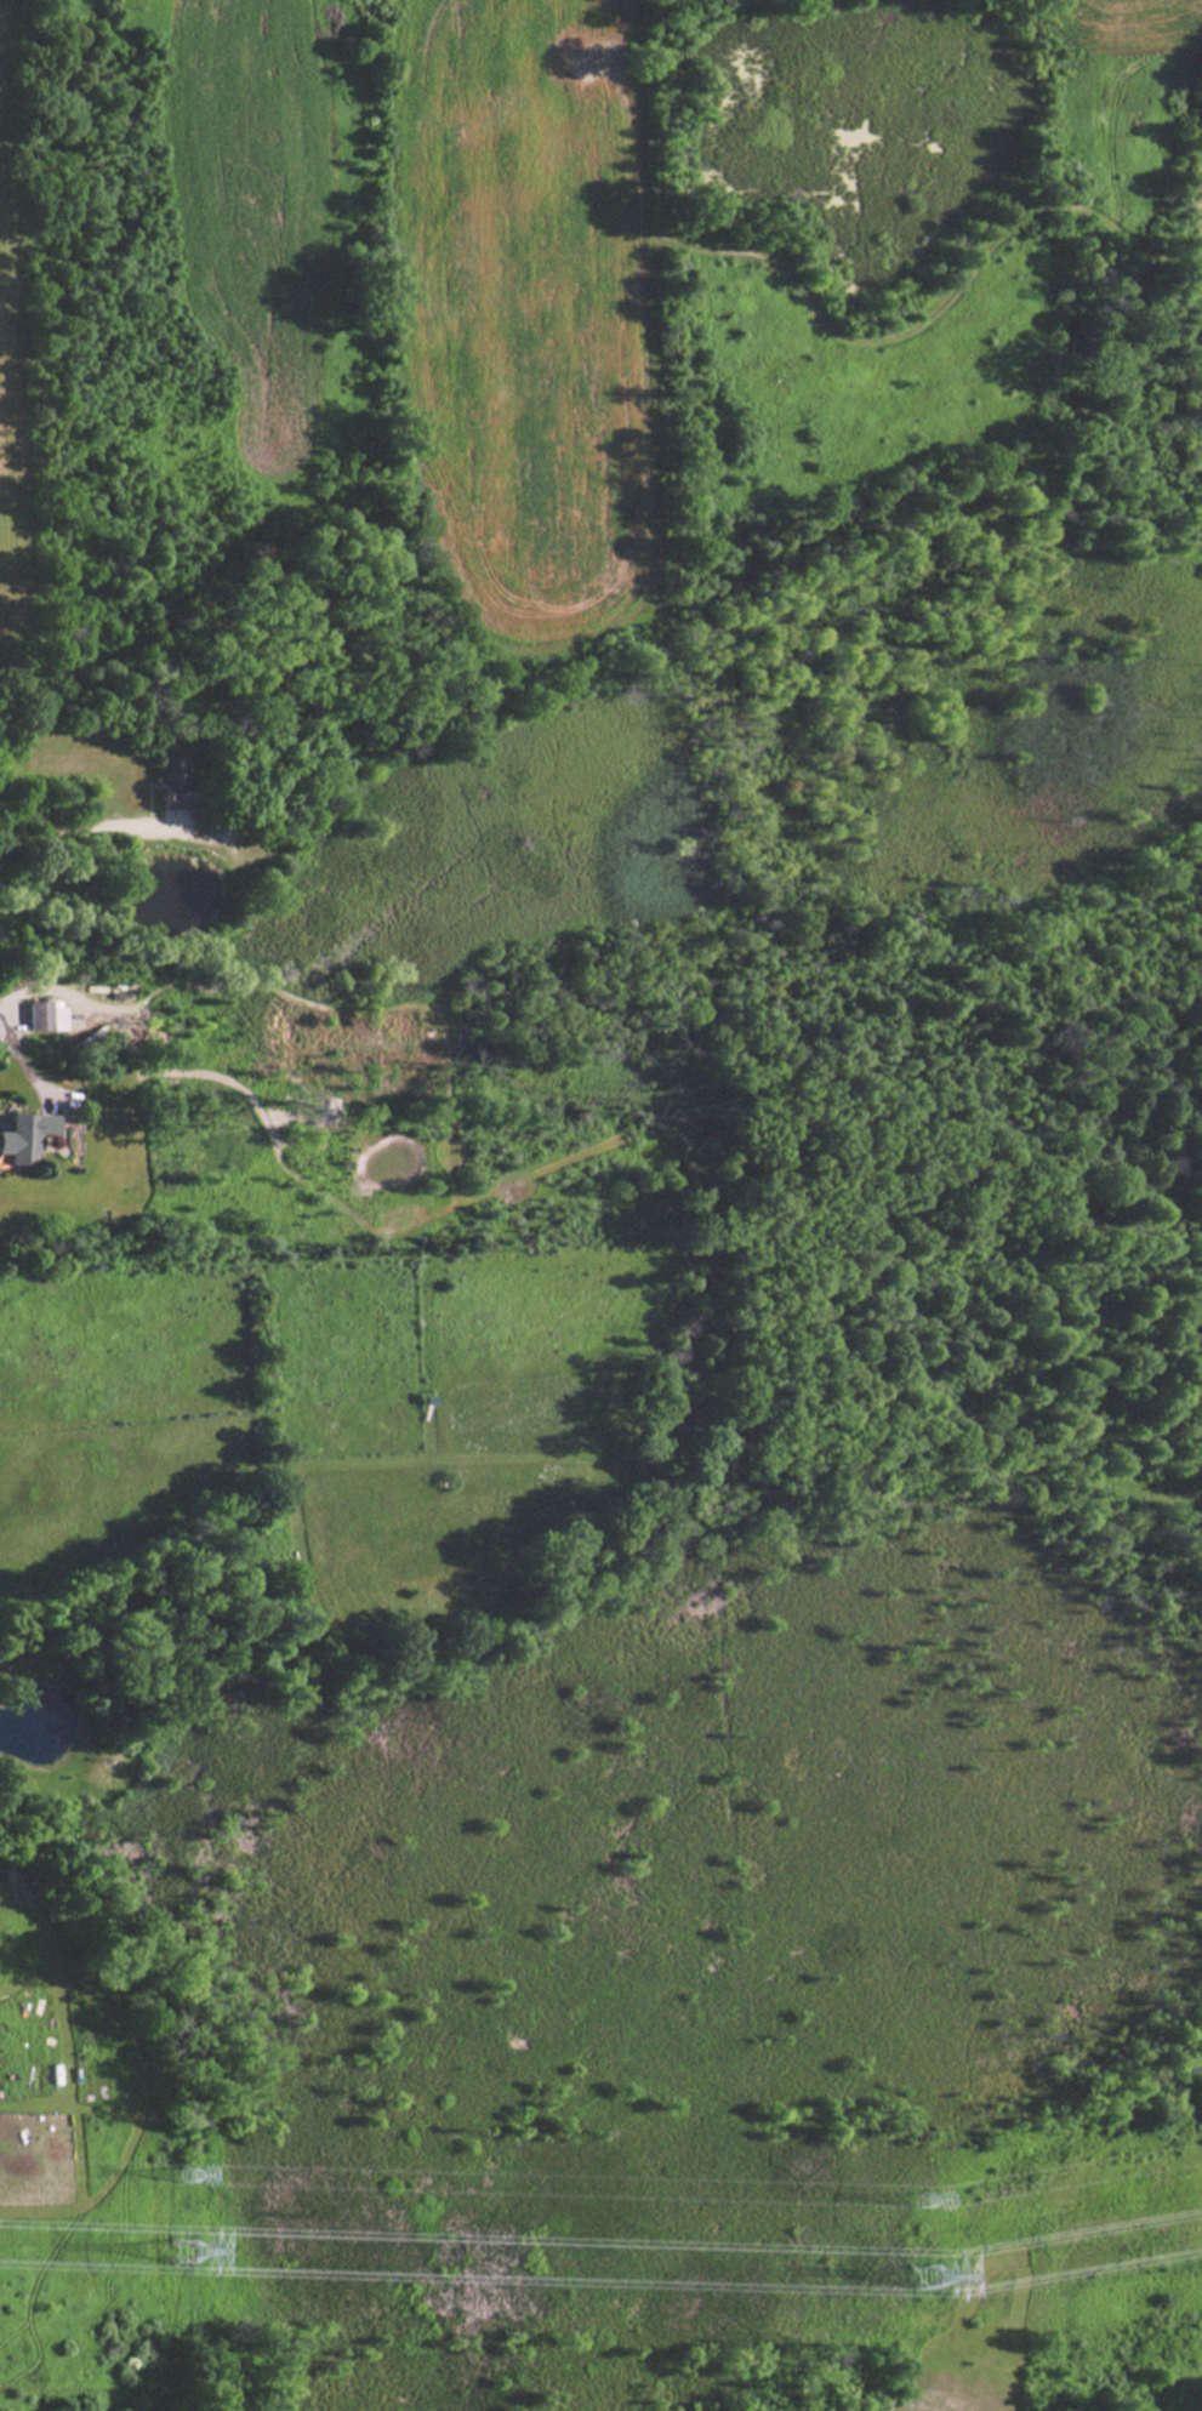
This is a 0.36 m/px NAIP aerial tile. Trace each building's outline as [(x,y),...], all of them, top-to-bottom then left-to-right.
[(183,756),(155,757),(157,790),(162,789),(162,805),(198,804),(197,776),(184,777),(183,756)] [(65,1028),(65,1005),(52,1005),(52,999),(28,999),(29,1028),(65,1028)] [(9,1112),(9,1130),(0,1130),(0,1151),(9,1152),(9,1164),(36,1165),(36,1135),(56,1135),(57,1113),(9,1112)]
